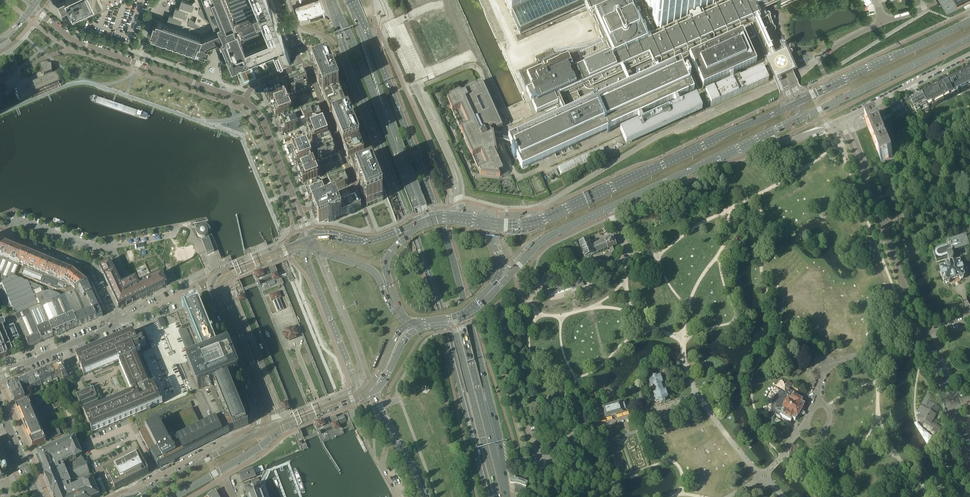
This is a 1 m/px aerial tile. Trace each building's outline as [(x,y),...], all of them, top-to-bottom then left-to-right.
[(100,0),(66,0),(59,3),(63,12),(76,6),(78,10),(81,18),(104,7),(100,0)] [(223,0),(196,0),(194,1),(193,4),(182,0),(180,6),(179,9),(176,7),(174,14),(173,16),(171,15),(170,15),(167,21),(168,21),(167,24),(164,23),(157,20),(156,22),(155,22),(154,22),(154,23),(151,32),(150,33),(151,33),(153,33),(152,36),(157,37),(160,38),(161,39),(196,51),(197,51),(205,54),(206,51),(208,52),(209,52),(209,51),(208,51),(210,47),(211,46),(206,45),(210,43),(211,43),(210,42),(213,41),(214,42),(215,42),(216,42),(216,41),(217,40),(216,39),(219,38),(219,39),(220,39),(234,73),(239,71),(244,82),(257,77),(253,68),(253,67),(250,61),(223,0)] [(267,0),(223,0),(250,61),(274,52),(274,51),(276,51),(281,63),(284,62),(283,61),(283,60),(289,58),(290,59),(291,59),(285,46),(285,45),(267,0)] [(325,17),(319,0),(296,9),(300,21),(310,18),(311,22),(325,17)] [(519,33),(592,0),(505,0),(519,33)] [(596,5),(601,18),(597,20),(614,58),(612,59),(617,70),(583,85),(575,69),(573,70),(580,86),(570,90),(570,92),(648,57),(649,56),(653,65),(661,61),(654,46),(664,41),(663,38),(732,7),(732,8),(733,10),(738,8),(743,6),(745,10),(750,21),(760,16),(756,8),(774,0),(738,0),(739,2),(701,19),(698,11),(695,13),(698,20),(695,22),(692,14),(688,16),(692,23),(647,43),(628,0),(593,0),(596,5)] [(648,11),(651,10),(652,10),(654,16),(654,17),(652,18),(657,30),(659,29),(661,29),(661,28),(661,27),(665,25),(666,26),(667,26),(668,25),(668,24),(672,22),(672,23),(674,23),(674,22),(675,22),(674,21),(679,19),(679,20),(680,20),(681,19),(681,18),(685,16),(685,17),(686,17),(687,17),(688,16),(687,15),(686,15),(685,13),(698,7),(699,9),(698,10),(698,11),(699,11),(700,12),(701,10),(705,8),(707,9),(707,7),(711,5),(712,5),(713,6),(714,4),(718,2),(720,3),(720,1),(721,1),(720,1),(722,0),(644,0),(648,11)] [(942,2),(943,3),(943,4),(948,12),(963,4),(961,0),(942,0),(942,2)] [(963,4),(965,9),(969,6),(969,0),(961,0),(963,4)] [(664,41),(654,46),(661,61),(662,64),(667,62),(668,62),(674,59),(674,60),(675,59),(674,59),(678,58),(680,56),(681,57),(681,56),(687,53),(687,54),(688,53),(689,54),(688,55),(689,57),(691,62),(692,64),(692,65),(693,66),(694,70),(695,71),(698,77),(698,79),(703,89),(721,80),(729,77),(756,65),(763,62),(762,61),(762,59),(761,59),(761,58),(761,57),(760,56),(760,55),(759,53),(758,51),(757,48),(748,30),(748,29),(747,27),(747,26),(748,26),(752,24),(750,21),(745,10),(743,6),(738,8),(733,10),(732,8),(732,7),(663,38),(664,41)] [(436,11),(418,18),(422,29),(427,27),(426,25),(430,24),(428,20),(435,17),(436,19),(440,18),(439,17),(438,17),(436,11)] [(626,19),(613,25),(615,28),(628,22),(626,19)] [(631,29),(629,26),(616,32),(618,35),(631,29)] [(617,70),(612,59),(613,59),(612,57),(611,58),(604,42),(570,58),(575,69),(583,85),(617,70)] [(774,45),(768,48),(774,61),(780,58),(779,55),(774,45)] [(525,71),(520,73),(519,73),(524,87),(527,92),(526,92),(536,115),(544,112),(548,121),(508,139),(513,151),(511,152),(514,158),(516,157),(522,170),(607,131),(607,133),(610,132),(609,130),(637,117),(640,116),(671,103),(674,101),(676,100),(694,92),(688,80),(690,79),(687,73),(685,73),(680,61),(662,69),(657,72),(645,77),(642,79),(612,92),(609,93),(595,100),(594,98),(592,99),(593,101),(587,103),(586,101),(582,103),(580,99),(578,94),(570,98),(567,92),(570,90),(580,86),(573,70),(568,59),(561,62),(561,60),(558,55),(555,57),(553,53),(552,50),(552,49),(543,52),(545,61),(545,62),(541,63),(537,65),(536,65),(532,67),(532,68),(526,70),(525,70),(525,71)] [(328,63),(312,69),(324,100),(329,114),(346,107),(340,93),(328,63)] [(29,84),(30,88),(18,93),(21,98),(32,93),(60,82),(59,78),(57,73),(59,72),(60,72),(53,74),(52,73),(52,66),(49,65),(49,64),(45,65),(40,66),(41,70),(42,70),(44,76),(45,78),(29,84)] [(967,71),(960,74),(967,89),(969,87),(969,65),(968,66),(969,69),(967,71)] [(762,67),(705,93),(707,99),(710,105),(711,106),(768,80),(768,79),(765,73),(762,67)] [(303,73),(288,79),(293,90),(307,85),(303,73)] [(959,75),(948,80),(943,83),(942,83),(949,98),(967,89),(960,74),(959,74),(959,75)] [(465,89),(466,91),(464,92),(463,93),(462,93),(460,93),(460,92),(449,96),(450,98),(447,100),(452,111),(460,108),(468,125),(461,129),(460,129),(481,175),(499,177),(509,173),(494,139),(493,133),(492,134),(491,133),(491,132),(490,132),(489,131),(488,131),(487,131),(486,131),(485,127),(496,127),(497,130),(502,127),(482,82),(476,84),(477,86),(476,86),(475,84),(466,89),(465,89)] [(270,86),(264,89),(268,100),(279,96),(282,95),(277,83),(270,86)] [(942,83),(930,89),(922,94),(922,93),(921,94),(929,108),(949,98),(942,83)] [(929,108),(921,94),(921,95),(920,95),(919,95),(918,95),(918,96),(917,96),(914,98),(913,98),(912,98),(912,99),(911,99),(911,100),(910,100),(916,113),(917,112),(918,115),(925,111),(929,109),(929,108)] [(637,124),(620,132),(626,145),(702,111),(696,97),(682,104),(679,105),(676,100),(674,101),(676,106),(643,121),(640,116),(637,117),(639,121),(638,121),(639,123),(637,124)] [(284,100),(270,106),(275,117),(289,112),(284,100)] [(906,102),(901,105),(907,117),(916,113),(910,100),(909,101),(908,100),(906,101),(906,102)] [(897,123),(907,117),(901,105),(890,110),(894,117),(897,123)] [(317,106),(303,112),(308,124),(322,118),(317,106)] [(898,148),(891,130),(891,129),(891,128),(892,126),(891,126),(891,124),(889,119),(891,118),(894,117),(890,110),(888,111),(886,112),(878,116),(877,117),(865,121),(882,162),(899,155),(901,149),(899,149),(898,148)] [(346,115),(332,120),(344,150),(348,159),(364,153),(360,144),(349,114),(346,115)] [(291,117),(277,122),(282,134),(296,128),(291,117)] [(325,124),(311,130),(315,142),(329,136),(325,124)] [(331,141),(317,147),(322,159),(336,153),(331,141)] [(305,152),(291,157),(296,169),(310,163),(305,152)] [(366,158),(350,164),(357,182),(367,206),(383,200),(373,175),(366,158)] [(312,168),(298,173),(302,185),(316,180),(312,168)] [(344,173),(329,179),(331,183),(333,188),(334,190),(340,188),(348,185),(345,177),(344,173)] [(318,184),(304,189),(309,201),(323,196),(318,184)] [(361,209),(355,193),(335,201),(312,210),(318,223),(319,226),(325,223),(341,217),(361,209)] [(208,238),(207,237),(207,236),(208,236),(208,235),(208,234),(208,233),(211,232),(211,231),(210,230),(210,229),(209,229),(209,228),(208,228),(207,227),(206,227),(205,226),(204,226),(203,226),(202,227),(201,227),(200,227),(200,228),(199,228),(198,229),(197,230),(197,231),(197,232),(197,233),(197,234),(197,235),(197,236),(198,237),(199,238),(200,239),(201,239),(201,241),(206,252),(207,255),(214,252),(213,249),(209,238),(208,238)] [(948,242),(950,247),(948,247),(948,245),(933,250),(937,262),(948,258),(949,260),(954,258),(952,252),(969,247),(968,242),(969,242),(968,240),(966,236),(948,242)] [(583,255),(584,257),(593,254),(593,255),(597,253),(597,252),(607,248),(607,250),(609,249),(611,254),(616,252),(614,247),(616,247),(612,238),(610,239),(610,237),(608,238),(590,245),(587,240),(579,243),(582,252),(582,253),(583,255)] [(13,248),(2,243),(0,248),(0,278),(1,280),(13,248)] [(16,275),(20,264),(25,253),(13,248),(1,280),(2,282),(16,275)] [(33,280),(41,259),(25,253),(20,264),(24,266),(22,270),(23,273),(26,277),(33,280)] [(42,284),(51,263),(41,259),(33,280),(42,284)] [(946,266),(940,269),(941,274),(941,275),(942,278),(943,278),(944,283),(945,283),(947,284),(949,283),(950,284),(951,284),(952,284),(953,284),(958,282),(959,282),(960,281),(961,280),(963,279),(964,277),(965,277),(967,276),(968,274),(967,271),(965,270),(964,267),(965,265),(965,262),(962,261),(953,264),(953,263),(946,265),(946,266)] [(162,274),(150,280),(138,286),(136,282),(123,288),(110,262),(99,267),(101,270),(119,308),(129,303),(167,285),(166,283),(173,279),(171,274),(163,277),(162,274)] [(56,289),(65,269),(51,263),(42,284),(56,289)] [(66,289),(73,272),(65,269),(56,289),(58,290),(66,289)] [(73,287),(78,276),(73,272),(66,289),(68,289),(73,287)] [(2,283),(12,307),(15,315),(28,310),(41,304),(53,299),(60,296),(53,293),(48,292),(45,294),(43,288),(16,277),(16,275),(2,282),(2,283)] [(87,284),(80,278),(78,276),(73,287),(75,290),(85,286),(87,284)] [(555,288),(554,288),(548,290),(549,295),(572,287),(573,289),(583,286),(580,278),(570,281),(554,286),(555,288)] [(2,283),(0,284),(0,296),(6,310),(12,307),(2,283)] [(88,285),(87,284),(85,286),(75,290),(65,294),(69,304),(78,300),(87,296),(92,294),(88,285)] [(246,299),(243,294),(242,294),(241,292),(238,294),(239,296),(237,296),(239,302),(246,299)] [(281,297),(278,292),(269,296),(272,301),(273,301),(274,303),(280,300),(280,298),(281,297)] [(65,294),(60,296),(53,299),(62,320),(74,315),(69,304),(65,294)] [(94,298),(92,294),(87,296),(97,319),(103,316),(99,309),(100,308),(98,305),(98,306),(96,302),(97,301),(95,298),(94,298)] [(97,319),(87,296),(78,300),(87,322),(97,319)] [(53,299),(41,304),(50,325),(62,320),(53,299)] [(87,322),(78,300),(69,304),(74,315),(75,318),(78,326),(87,322)] [(236,368),(237,367),(230,350),(229,350),(227,345),(218,349),(198,301),(184,307),(185,311),(183,311),(176,314),(182,329),(191,325),(192,327),(183,331),(180,332),(190,358),(193,356),(197,355),(202,353),(203,355),(194,358),(187,361),(198,389),(205,387),(215,383),(215,385),(226,410),(228,416),(223,419),(217,422),(224,434),(229,432),(229,431),(234,429),(234,431),(248,425),(229,377),(238,373),(236,368)] [(41,304),(28,310),(37,331),(43,328),(50,325),(41,304)] [(42,342),(37,331),(28,310),(15,315),(26,340),(29,347),(42,342)] [(78,326),(75,318),(74,315),(62,320),(66,331),(78,326)] [(158,320),(157,320),(158,321),(161,328),(162,330),(166,328),(163,319),(162,318),(158,320)] [(66,331),(62,320),(50,325),(55,336),(66,331)] [(4,321),(1,322),(0,322),(0,357),(5,355),(5,356),(8,355),(8,354),(13,352),(13,351),(16,350),(16,349),(15,347),(14,345),(14,346),(13,343),(14,343),(15,344),(17,343),(19,342),(18,341),(19,341),(20,340),(19,340),(20,339),(19,337),(20,337),(20,335),(19,334),(18,332),(17,331),(17,329),(16,328),(15,328),(14,326),(13,325),(12,326),(12,325),(12,326),(11,325),(9,325),(8,326),(8,327),(7,327),(8,328),(7,328),(6,326),(6,325),(6,323),(4,322),(4,321)] [(50,325),(43,328),(48,339),(55,336),(50,325)] [(43,328),(37,331),(42,342),(48,339),(43,328)] [(288,339),(289,341),(295,338),(294,336),(296,335),(297,334),(296,330),(294,330),(292,331),(291,328),(285,331),(286,333),(284,334),(284,335),(285,339),(287,339),(288,339)] [(98,430),(162,403),(163,403),(155,384),(154,384),(149,387),(148,384),(149,384),(137,356),(136,357),(135,354),(141,352),(140,348),(146,345),(143,339),(137,341),(133,333),(76,357),(76,356),(76,357),(80,365),(81,367),(80,367),(84,376),(85,375),(84,375),(89,373),(90,373),(90,372),(92,372),(93,372),(93,371),(97,369),(97,370),(98,370),(98,369),(103,367),(103,368),(103,367),(108,365),(109,365),(113,363),(114,363),(114,362),(119,360),(119,361),(120,363),(120,364),(122,368),(122,369),(124,372),(123,373),(124,373),(126,377),(125,377),(126,378),(128,382),(127,382),(128,382),(130,386),(129,386),(129,387),(130,387),(132,391),(131,391),(131,392),(132,391),(133,393),(133,394),(128,396),(123,398),(122,398),(122,399),(117,401),(117,400),(117,401),(112,403),(112,402),(111,403),(112,403),(107,405),(106,405),(101,407),(93,387),(76,394),(83,412),(84,412),(84,414),(92,433),(98,431),(98,430)] [(70,379),(63,364),(63,363),(62,363),(61,363),(57,364),(62,375),(61,376),(64,381),(70,379)] [(57,364),(52,367),(57,378),(61,376),(62,375),(57,364)] [(52,367),(47,369),(52,380),(57,378),(52,367)] [(47,369),(42,371),(47,382),(52,380),(47,369)] [(42,371),(37,373),(42,384),(47,382),(42,371)] [(42,384),(37,373),(32,375),(37,386),(42,384)] [(32,375),(26,377),(29,384),(31,388),(37,386),(32,375)] [(654,395),(656,401),(666,398),(665,392),(663,392),(660,382),(662,382),(660,376),(656,377),(656,376),(652,377),(652,378),(649,379),(651,385),(653,384),(656,394),(654,395)] [(26,377),(18,381),(20,385),(22,384),(23,386),(25,385),(25,386),(29,384),(26,377)] [(760,380),(752,393),(761,398),(769,385),(760,380)] [(18,381),(8,385),(8,386),(8,387),(10,392),(21,387),(20,385),(18,381)] [(789,390),(792,385),(790,384),(791,383),(790,383),(790,382),(789,382),(788,383),(787,382),(784,387),(785,388),(782,390),(780,391),(777,394),(775,397),(773,400),(772,403),(771,406),(771,410),(772,413),(770,412),(768,418),(772,420),(775,415),(780,417),(781,415),(782,415),(781,416),(782,416),(784,417),(785,417),(786,418),(786,419),(788,420),(789,420),(790,420),(791,419),(792,420),(793,419),(795,420),(797,417),(799,419),(805,408),(803,407),(804,404),(802,403),(803,402),(801,401),(803,398),(789,390)] [(424,385),(421,388),(422,393),(427,394),(430,390),(428,386),(424,385)] [(21,387),(10,392),(12,397),(23,392),(21,387)] [(23,392),(12,397),(14,402),(25,398),(23,392)] [(933,419),(937,412),(939,407),(935,405),(936,404),(934,399),(932,398),(933,397),(930,395),(927,393),(927,394),(927,395),(926,397),(921,407),(920,406),(917,412),(921,414),(918,419),(923,422),(933,428),(936,433),(939,431),(941,427),(933,423),(935,420),(933,419)] [(47,401),(44,395),(33,399),(36,406),(47,401)] [(132,418),(137,427),(139,432),(159,422),(192,408),(191,407),(192,407),(187,395),(132,418)] [(44,442),(37,423),(28,402),(16,406),(16,407),(18,406),(19,408),(18,409),(19,413),(21,412),(21,414),(20,415),(22,419),(23,418),(24,420),(23,421),(24,425),(26,424),(27,427),(25,428),(26,428),(27,432),(29,431),(29,433),(28,434),(30,438),(31,437),(32,439),(31,440),(32,444),(34,443),(35,446),(33,446),(33,447),(34,446),(44,442)] [(628,411),(627,409),(625,402),(596,410),(599,420),(628,411)] [(158,469),(229,432),(224,434),(217,422),(223,419),(222,418),(202,429),(192,408),(159,422),(139,432),(151,456),(154,461),(158,468),(158,469)] [(47,433),(50,438),(50,439),(61,435),(58,428),(47,433)] [(43,451),(37,453),(45,470),(43,471),(45,476),(48,484),(49,485),(51,490),(52,490),(54,495),(55,494),(56,496),(96,496),(99,496),(91,478),(72,487),(71,486),(70,483),(71,482),(70,481),(75,480),(89,477),(89,476),(89,475),(89,474),(89,473),(88,472),(87,470),(88,469),(85,463),(84,461),(83,460),(82,458),(81,456),(65,468),(64,467),(64,466),(63,466),(61,463),(82,455),(75,438),(43,451)] [(106,473),(114,488),(115,491),(149,473),(144,463),(143,461),(140,455),(106,473)] [(253,469),(239,474),(242,482),(248,480),(250,480),(250,479),(255,477),(253,469)] [(523,493),(528,483),(528,482),(527,482),(520,480),(515,479),(515,478),(514,478),(511,478),(510,478),(510,479),(510,484),(514,484),(514,486),(516,486),(515,491),(520,492),(523,493)] [(259,485),(245,490),(248,496),(263,496),(259,485)]
